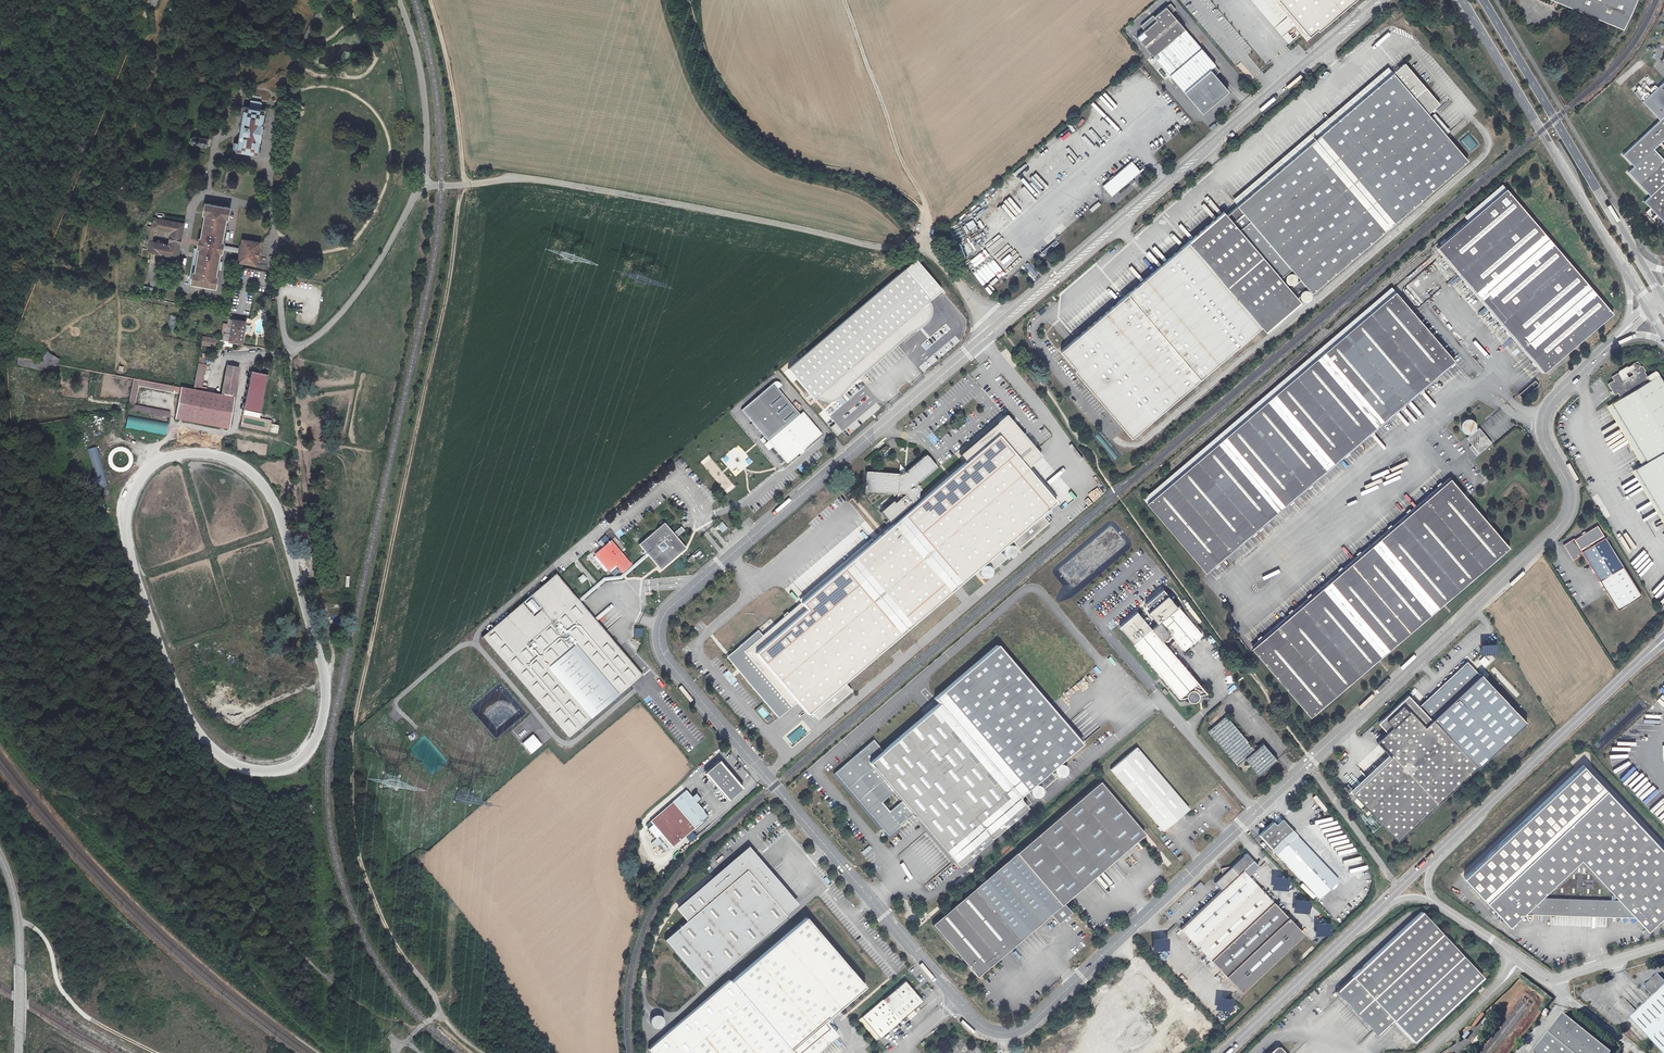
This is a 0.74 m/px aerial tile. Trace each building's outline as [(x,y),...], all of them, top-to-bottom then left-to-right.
[(1309,36),(1352,0),(1278,0),(1309,36)] [(1635,0),(1554,0),(1623,29),(1635,0)] [(1137,37),(1184,91),(1185,92),(1184,92),(1202,113),(1228,91),(1214,75),(1219,71),(1214,65),(1215,64),(1171,13),(1175,9),(1170,3),(1154,17),(1156,20),(1137,37)] [(1397,15),(1403,10),(1400,7),(1395,12),(1397,15)] [(1223,47),(1229,42),(1225,37),(1219,42),(1223,47)] [(1239,66),(1256,86),(1263,81),(1246,60),(1239,66)] [(1446,135),(1431,117),(1428,114),(1440,104),(1405,63),(1227,215),(1224,211),(1063,349),(1132,436),(1297,296),(1281,278),(1292,269),(1301,279),(1292,287),(1297,294),(1306,286),(1416,194),(1421,200),(1468,160),(1446,135)] [(258,155),(265,110),(244,106),(237,152),(258,155)] [(1435,113),(1431,117),(1446,135),(1450,131),(1435,113)] [(1623,154),(1634,166),(1628,172),(1639,184),(1650,196),(1644,201),(1663,222),(1663,116),(1623,154)] [(1469,134),(1461,140),(1470,151),(1477,145),(1469,134)] [(192,145),(206,147),(208,138),(194,136),(191,138),(190,142),(192,145)] [(1112,197),(1129,182),(1132,179),(1141,172),(1132,161),(1103,186),(1112,197)] [(238,187),(238,179),(229,179),(229,187),(238,187)] [(113,194),(115,197),(125,185),(123,183),(113,194)] [(1544,372),(1613,313),(1507,188),(1438,247),(1544,372)] [(1312,293),(1421,200),(1416,194),(1306,286),(1312,293)] [(224,249),(225,245),(226,242),(224,241),(228,218),(230,218),(232,207),(207,203),(205,214),(207,215),(203,238),(201,237),(199,248),(201,248),(197,272),(195,272),(193,283),(218,287),(220,276),(218,275),(222,252),(224,252),(224,249)] [(153,228),(148,227),(146,241),(150,242),(149,249),(149,252),(178,257),(184,223),(164,220),(165,214),(156,212),(155,218),(154,218),(153,228)] [(994,222),(1002,229),(1007,224),(998,216),(994,222)] [(241,248),(240,252),(239,255),(242,255),(240,262),(258,265),(262,242),(244,239),(243,245),(241,245),(241,248)] [(1011,262),(1005,266),(997,255),(1001,252),(993,242),(977,253),(986,264),(983,266),(991,277),(994,275),(996,278),(1014,265),(1011,262)] [(923,322),(924,324),(927,322),(929,317),(930,314),(930,312),(930,310),(930,307),(930,306),(929,304),(928,303),(927,302),(930,300),(904,270),(788,369),(814,400),(816,398),(819,400),(822,401),(825,402),(828,402),(831,401),(833,401),(835,400),(837,399),(838,398),(837,396),(838,395),(838,394),(838,392),(837,391),(841,388),(845,390),(856,378),(854,376),(860,371),(895,341),(900,336),(902,338),(915,329),(914,325),(918,322),(919,322),(920,323),(922,323),(923,322)] [(1293,273),(1291,272),(1290,273),(1288,273),(1287,274),(1286,275),(1286,277),(1285,278),(1286,281),(1287,282),(1289,284),(1290,284),(1292,284),(1293,284),(1296,282),(1296,281),(1297,279),(1297,278),(1297,277),(1296,275),(1295,274),(1293,273)] [(997,289),(993,282),(985,288),(989,294),(997,289)] [(1308,290),(1306,290),(1304,290),(1303,291),(1301,292),(1300,293),(1300,295),(1300,297),(1301,298),(1302,300),(1303,301),(1305,301),(1307,301),(1308,301),(1310,300),(1311,298),(1311,297),(1312,295),(1311,293),(1310,292),(1309,291),(1308,290)] [(1206,572),(1454,360),(1396,291),(1147,503),(1206,572)] [(1302,302),(1297,296),(1262,326),(1267,332),(1302,302)] [(166,332),(174,334),(178,316),(169,315),(166,332)] [(224,337),(221,337),(221,340),(229,341),(242,343),(246,321),(229,318),(228,324),(227,334),(225,333),(224,337)] [(202,344),(215,346),(216,339),(216,338),(204,336),(202,344)] [(41,362),(30,360),(29,367),(45,371),(46,368),(52,371),(55,365),(58,360),(46,353),(41,362)] [(29,367),(30,360),(19,358),(17,365),(29,367)] [(1642,464),(1635,468),(1663,516),(1663,382),(1659,374),(1650,380),(1644,371),(1645,371),(1642,365),(1641,366),(1638,361),(1632,364),(1635,368),(1631,370),(1633,374),(1623,381),(1618,373),(1611,377),(1613,380),(1608,383),(1612,390),(1613,389),(1615,394),(1617,392),(1621,398),(1612,403),(1647,461),(1642,464)] [(198,364),(193,391),(198,392),(204,365),(198,364)] [(226,367),(223,383),(236,385),(239,369),(226,367)] [(244,410),(261,413),(268,375),(251,372),(244,410)] [(180,393),(180,388),(181,388),(134,379),(128,410),(169,417),(170,412),(134,405),(138,385),(180,393)] [(180,388),(180,393),(175,418),(229,428),(234,398),(236,385),(223,383),(221,396),(198,392),(193,391),(180,388)] [(777,388),(773,383),(741,410),(752,423),(750,425),(753,429),(756,427),(787,463),(818,437),(818,436),(821,433),(818,430),(815,432),(777,388)] [(837,396),(838,398),(845,390),(841,388),(837,391),(838,392),(838,394),(838,395),(837,396)] [(1043,454),(1008,413),(961,453),(968,460),(920,501),(918,502),(803,601),(799,596),(780,612),(784,617),(763,635),(759,631),(728,657),(781,719),(793,708),(801,718),(1056,501),(1028,468),(1043,454)] [(126,429),(166,434),(168,422),(127,417),(126,429)] [(1505,421),(1502,423),(1509,430),(1511,428),(1505,421)] [(1504,434),(1509,430),(1502,423),(1498,427),(1504,434)] [(1479,453),(1492,442),(1479,427),(1466,438),(1479,453)] [(933,445),(939,440),(932,433),(927,437),(933,445)] [(881,456),(888,449),(885,446),(878,452),(881,456)] [(98,447),(88,449),(97,488),(107,486),(98,447)] [(865,471),(863,492),(897,494),(897,493),(903,494),(904,495),(895,502),(893,500),(880,511),(888,520),(910,502),(913,502),(916,500),(918,498),(918,492),(921,490),(919,487),(919,485),(917,485),(917,483),(918,483),(936,467),(926,455),(906,472),(907,473),(906,475),(900,477),(898,475),(898,474),(865,471)] [(907,473),(906,472),(905,471),(903,468),(899,464),(899,469),(898,474),(898,475),(900,477),(906,475),(907,473)] [(1311,717),(1510,547),(1451,478),(1252,648),(1311,717)] [(895,502),(904,495),(903,494),(897,493),(897,494),(897,497),(893,500),(895,502)] [(723,533),(728,528),(722,522),(717,527),(723,533)] [(677,538),(673,533),(664,523),(639,545),(660,570),(685,548),(677,538)] [(842,525),(839,527),(846,542),(855,538),(848,525),(843,527),(842,525)] [(1575,562),(1585,556),(1617,609),(1641,595),(1598,525),(1574,539),(1565,545),(1575,562)] [(678,528),(673,533),(677,538),(683,533),(678,528)] [(861,528),(854,535),(860,540),(867,534),(861,528)] [(596,555),(609,570),(614,576),(620,570),(622,572),(631,565),(624,557),(611,542),(596,555)] [(691,564),(696,560),(692,555),(687,559),(691,564)] [(582,584),(588,579),(583,574),(578,578),(582,584)] [(583,617),(588,612),(556,575),(482,638),(567,738),(642,674),(609,637),(604,641),(583,617)] [(1167,645),(1175,638),(1185,649),(1203,634),(1179,606),(1136,643),(1182,697),(1208,692),(1167,645)] [(609,637),(588,612),(583,617),(604,641),(609,637)] [(634,636),(642,637),(643,629),(635,627),(634,636)] [(1018,798),(1081,745),(997,647),(935,701),(940,707),(872,766),(883,779),(858,801),(882,829),(880,830),(883,833),(884,832),(889,837),(901,826),(900,824),(913,813),(958,867),(1027,808),(1018,798)] [(1476,663),(1482,670),(1490,661),(1484,655),(1476,663)] [(1525,722),(1469,662),(1419,709),(1431,721),(1433,718),(1478,766),(1525,722)] [(1238,700),(1243,697),(1237,690),(1233,694),(1238,700)] [(1399,842),(1478,766),(1433,718),(1431,721),(1419,709),(1411,700),(1410,699),(1409,699),(1408,700),(1399,708),(1397,707),(1381,723),(1388,731),(1346,770),(1361,786),(1353,793),(1399,842)] [(1237,765),(1245,758),(1259,774),(1277,759),(1263,743),(1258,747),(1257,746),(1254,746),(1253,747),(1226,715),(1208,731),(1237,765)] [(685,737),(694,748),(706,739),(697,728),(685,737)] [(412,744),(420,738),(414,731),(407,737),(412,744)] [(1163,831),(1188,809),(1136,747),(1110,770),(1163,831)] [(703,774),(725,801),(741,789),(718,761),(703,774)] [(1484,902),(1503,923),(1511,914),(1520,906),(1635,909),(1650,926),(1663,913),(1663,853),(1581,765),(1460,878),(1483,903),(1484,902)] [(1099,782),(1084,795),(1021,848),(932,925),(977,977),(1000,957),(998,955),(1038,921),(1040,923),(1050,914),(1063,903),(1129,847),(1144,834),(1099,782)] [(685,836),(692,831),(709,817),(697,803),(701,799),(696,793),(692,797),(686,791),(651,821),(654,825),(648,829),(657,839),(662,834),(673,847),(685,836)] [(1317,898),(1337,879),(1281,819),(1275,824),(1272,822),(1258,835),(1317,898)] [(897,847),(911,836),(905,830),(892,841),(897,847)] [(689,841),(695,835),(692,831),(685,836),(689,841)] [(740,856),(741,856),(744,859),(744,862),(750,862),(750,860),(754,857),(755,857),(756,858),(757,859),(748,848),(737,858),(738,857),(739,856),(740,856)] [(1199,949),(1225,976),(1240,992),(1302,934),(1287,918),(1242,871),(1253,861),(1245,854),(1215,883),(1222,890),(1180,929),(1192,941),(1189,944),(1196,951),(1199,949)] [(737,858),(735,859),(729,864),(730,865),(678,909),(688,920),(665,940),(704,985),(785,916),(782,912),(791,905),(761,869),(764,867),(758,860),(757,859),(756,858),(755,857),(754,857),(750,860),(750,862),(744,862),(744,859),(741,856),(740,856),(739,856),(738,857),(737,858)] [(761,869),(791,905),(794,902),(764,867),(761,869)] [(930,888),(938,882),(936,880),(929,886),(930,888)] [(1198,892),(1204,886),(1200,882),(1194,888),(1198,892)] [(1063,903),(1050,914),(1058,923),(1071,912),(1063,903)] [(1511,914),(1503,923),(1506,926),(1522,912),(1523,913),(1528,913),(1553,913),(1559,914),(1565,914),(1570,914),(1576,914),(1582,914),(1588,914),(1594,915),(1599,915),(1605,915),(1633,916),(1647,930),(1650,926),(1635,909),(1520,906),(1511,914)] [(1483,980),(1421,912),(1334,991),(1375,1036),(1392,1021),(1412,1044),(1483,980)] [(916,924),(920,921),(913,913),(910,916),(916,924)] [(801,921),(842,968),(846,964),(806,917),(801,921)] [(801,921),(727,984),(725,982),(645,1051),(647,1052),(823,1052),(837,1041),(827,1029),(870,992),(846,964),(842,968),(801,921)] [(998,955),(1000,957),(1040,923),(1038,921),(998,955)] [(1632,1022),(1662,1052),(1663,1052),(1663,981),(1658,975),(1646,986),(1646,990),(1655,999),(1632,1022)] [(868,1023),(880,1037),(922,1001),(905,981),(862,1017),(859,1019),(865,1026),(868,1023)] [(907,1016),(910,1020),(917,1014),(914,1011),(907,1016)] [(1612,1051),(1563,1014),(1534,1052),(1610,1052),(1612,1051)] [(651,1017),(653,1029),(665,1028),(664,1016),(651,1017)] [(868,1023),(865,1026),(877,1040),(880,1037),(868,1023)]
